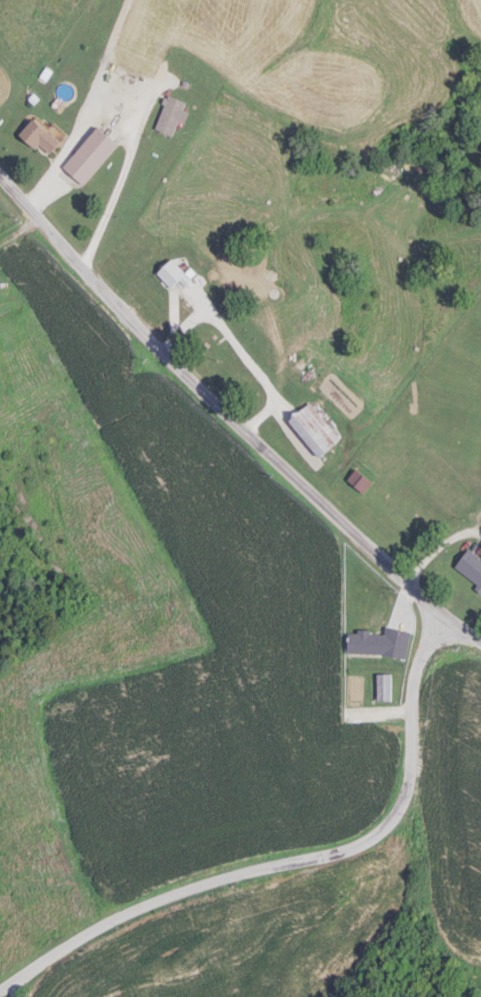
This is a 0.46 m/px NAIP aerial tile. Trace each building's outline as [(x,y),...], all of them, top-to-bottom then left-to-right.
[(186,121),(189,111),(184,109),(187,101),(166,94),(155,129),(174,135),(180,118),(186,121)] [(61,141),(35,116),(19,133),(34,148),(39,142),(49,152),(61,141)] [(83,183),(118,142),(98,125),(63,165),(83,183)] [(187,285),(193,275),(167,260),(158,276),(174,285),(177,279),(187,285)] [(341,438),(309,401),(287,420),(319,457),(341,438)] [(362,492),(373,481),(357,467),(347,478),(362,492)] [(480,587),(480,559),(467,549),(454,567),(480,587)] [(347,654),(407,656),(408,629),(385,628),(385,632),(348,631),(347,654)] [(377,700),(391,700),(391,673),(377,673),(377,700)]
